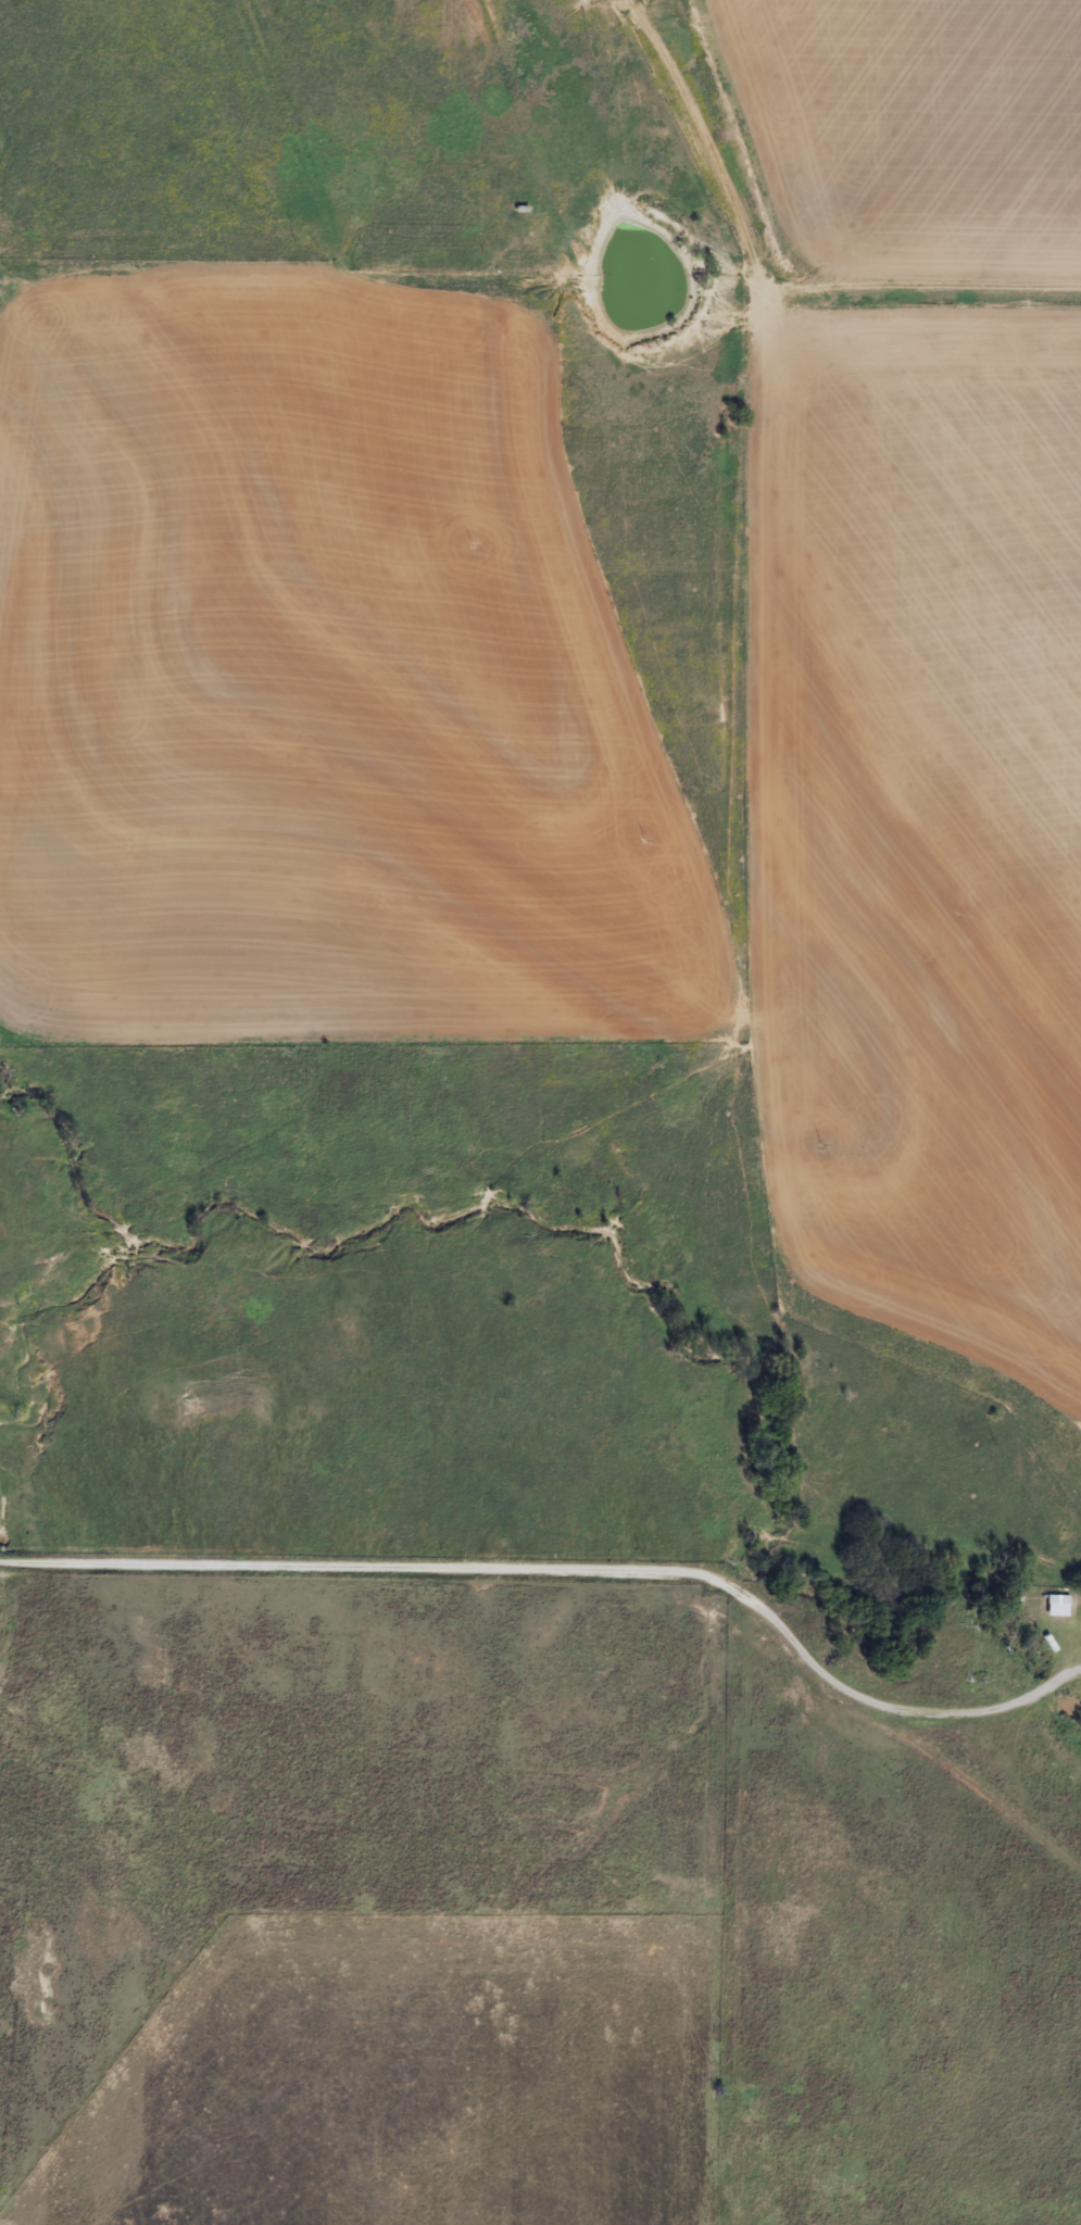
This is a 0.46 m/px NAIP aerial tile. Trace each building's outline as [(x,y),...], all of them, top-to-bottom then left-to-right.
[(1067,1617),(1067,1595),(1045,1595),(1045,1617),(1067,1617)]
